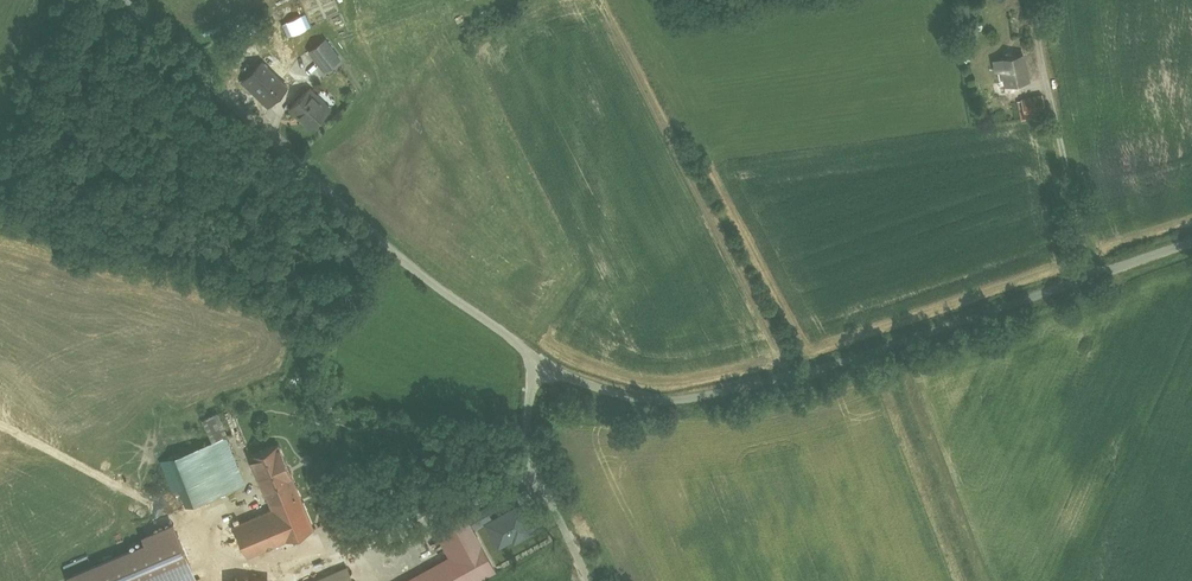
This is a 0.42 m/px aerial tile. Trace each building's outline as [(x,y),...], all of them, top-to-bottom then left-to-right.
[(340,11),(335,0),(319,0),(320,3),(308,9),(314,23),(340,11)] [(304,14),(281,24),(286,36),(309,26),(304,14)] [(325,40),(310,52),(325,71),(340,59),(325,40)] [(1031,49),(1013,54),(1019,80),(1038,75),(1031,49)] [(284,72),(268,56),(243,82),(268,106),(287,86),(279,78),(284,72)] [(317,96),(309,88),(290,108),(299,116),(312,127),(311,128),(312,128),(329,110),(315,97),(317,96)] [(1040,95),(1020,100),(1024,116),(1044,111),(1040,95)] [(216,439),(161,461),(173,491),(179,488),(187,506),(235,487),(216,439)] [(278,444),(250,456),(272,508),(300,496),(278,444)] [(272,508),(234,524),(247,556),(314,528),(300,496),(272,508)] [(519,504),(485,521),(499,550),(533,533),(519,504)] [(405,580),(472,580),(495,568),(466,518),(439,534),(451,554),(405,580)] [(70,570),(75,580),(183,580),(195,576),(173,525),(70,570)] [(433,529),(415,538),(418,544),(436,536),(433,529)] [(314,580),(353,580),(347,567),(314,580)]
